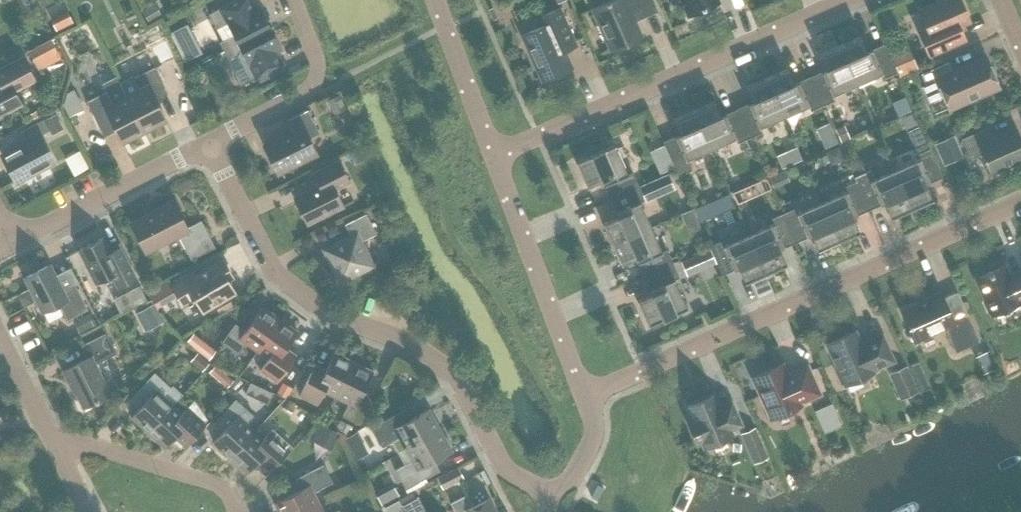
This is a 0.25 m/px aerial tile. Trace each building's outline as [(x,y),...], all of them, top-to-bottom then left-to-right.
[(209,14),(217,29),(223,41),(219,43),(224,52),(270,27),(256,0),(236,0),(232,2),(209,14)] [(593,9),(611,50),(641,37),(634,21),(657,11),(652,0),(614,0),(609,2),(609,1),(606,2),(606,3),(593,9)] [(688,16),(718,2),(717,0),(681,0),(688,16)] [(919,11),(926,27),(918,30),(929,55),(964,39),(958,26),(970,21),(960,0),(944,0),(919,11)] [(161,17),(154,3),(141,10),(148,23),(161,17)] [(57,26),(75,19),(70,8),(53,15),(57,26)] [(522,35),(542,81),(571,68),(564,50),(577,45),(560,8),(536,18),(540,27),(522,35)] [(270,27),(224,52),(228,60),(238,55),(245,68),(251,81),(283,64),(277,52),(282,49),(270,27)] [(169,48),(160,30),(146,37),(155,55),(169,48)] [(867,51),(860,37),(840,46),(857,85),(881,74),(883,79),(896,73),(883,44),(867,51)] [(28,51),(37,69),(59,58),(50,40),(28,51)] [(833,95),(857,85),(840,46),(819,55),(826,70),(810,77),(822,106),(835,100),(833,95)] [(913,57),(894,65),(899,76),(917,68),(916,64),(914,60),(913,57)] [(14,90),(34,80),(23,58),(0,71),(0,114),(20,103),(14,90)] [(950,111),(969,102),(980,97),(979,95),(998,87),(986,59),(953,73),(948,62),(921,74),(927,88),(922,90),(927,101),(943,95),(950,111)] [(133,77),(120,84),(126,97),(144,132),(166,121),(153,96),(165,90),(154,68),(133,79),(133,77)] [(808,106),(810,111),(822,106),(810,77),(794,84),(787,69),(767,78),(784,117),(808,106)] [(107,92),(87,102),(98,124),(109,118),(115,129),(122,143),(144,132),(126,97),(120,84),(116,76),(102,83),(107,92)] [(759,128),(784,117),(767,78),(746,87),(753,102),(737,109),(749,138),(762,133),(759,128)] [(66,93),(63,104),(69,116),(83,109),(78,97),(77,95),(73,89),(66,93)] [(345,108),(338,94),(326,99),(333,113),(345,108)] [(721,116),(714,101),(693,110),(711,149),(735,139),(737,144),(749,138),(737,109),(721,116)] [(316,154),(308,139),(319,133),(308,110),(286,121),(292,133),(264,147),(277,173),(316,154)] [(687,160),(711,149),(693,110),(673,120),(679,135),(663,142),(670,159),(674,167),(678,176),(691,170),(687,160)] [(907,116),(900,119),(906,130),(917,124),(912,113),(909,115),(907,116)] [(48,117),(43,120),(46,125),(49,131),(51,134),(63,128),(55,114),(52,116),(48,117)] [(27,142),(2,155),(17,183),(53,164),(39,136),(49,131),(46,125),(43,120),(22,131),(27,142)] [(835,129),(840,141),(841,142),(849,138),(849,137),(843,125),(841,126),(840,127),(837,128),(835,129)] [(990,175),(1020,161),(1020,139),(1016,128),(992,139),(987,128),(961,139),(970,159),(981,155),(990,175)] [(953,135),(934,143),(944,166),(963,157),(957,143),(953,135)] [(602,181),(610,199),(639,186),(632,172),(627,174),(615,145),(576,163),(587,187),(602,181)] [(793,148),(790,150),(795,162),(801,160),(796,147),(794,148),(793,148)] [(349,154),(354,164),(366,158),(361,148),(349,154)] [(917,155),(919,160),(894,171),(912,209),(932,200),(926,185),(942,178),(929,149),(917,155)] [(663,162),(656,165),(659,174),(674,167),(670,159),(667,160),(663,162)] [(334,190),(349,183),(338,161),(313,174),(319,186),(294,199),(307,224),(342,206),(334,190)] [(885,204),(891,219),(912,209),(894,171),(870,181),(868,176),(856,182),(868,211),(885,204)] [(650,182),(640,186),(645,198),(655,194),(652,186),(650,182)] [(852,218),(868,211),(856,182),(843,187),(846,192),(822,203),(839,242),(859,233),(852,218)] [(603,224),(612,244),(651,227),(640,203),(645,201),(639,186),(610,199),(618,217),(603,224)] [(191,260),(215,248),(201,221),(187,228),(173,201),(153,211),(154,212),(131,224),(146,253),(179,236),(191,260)] [(700,206),(694,209),(700,222),(713,216),(707,203),(703,205),(700,206)] [(812,236),(818,251),(839,242),(822,203),(797,214),(795,209),(783,214),(795,243),(812,236)] [(692,209),(680,214),(685,224),(696,218),(695,216),(694,212),(692,209)] [(372,266),(360,242),(376,234),(366,214),(345,225),(351,237),(324,250),(340,282),(372,266)] [(779,251),(795,243),(783,214),(770,220),(772,225),(748,236),(766,275),(786,265),(779,251)] [(636,258),(644,277),(673,264),(666,249),(661,252),(651,227),(612,244),(621,265),(636,258)] [(745,284),(766,275),(748,236),(724,246),(722,241),(709,247),(722,276),(738,269),(745,284)] [(96,284),(112,276),(118,287),(135,279),(124,256),(114,261),(102,238),(79,250),(96,284)] [(693,256),(680,262),(687,276),(699,271),(696,265),(695,262),(693,256)] [(171,285),(182,303),(194,296),(203,312),(235,293),(227,280),(232,277),(222,260),(196,276),(193,272),(171,285)] [(674,280),(679,278),(673,264),(644,277),(652,295),(637,301),(648,326),(687,309),(674,280)] [(29,288),(17,295),(23,307),(36,301),(42,313),(59,304),(67,321),(88,310),(74,284),(63,290),(50,265),(24,278),(29,288)] [(1002,267),(976,278),(986,300),(984,303),(988,311),(991,313),(992,315),(1019,303),(1018,301),(1020,300),(1020,272),(1008,278),(1002,267)] [(152,290),(148,293),(157,308),(176,297),(170,287),(169,285),(167,282),(163,284),(152,290)] [(133,289),(127,292),(134,305),(146,299),(139,286),(136,287),(133,289)] [(966,313),(952,319),(940,294),(901,311),(915,342),(945,329),(955,353),(979,342),(966,313)] [(135,313),(144,331),(162,321),(153,303),(135,313)] [(235,308),(225,313),(237,322),(246,310),(240,305),(238,307),(235,308)] [(246,344),(257,352),(280,319),(262,306),(245,331),(235,324),(221,343),(238,355),(246,344)] [(72,320),(78,333),(93,326),(87,313),(72,320)] [(298,332),(280,319),(257,352),(268,359),(260,370),(276,382),(290,363),(280,356),(298,332)] [(882,336),(860,345),(854,332),(827,344),(837,367),(835,369),(841,382),(844,381),(845,385),(873,373),(872,371),(893,362),(882,336)] [(110,395),(95,364),(116,354),(106,333),(81,346),(87,358),(62,371),(69,384),(71,383),(83,408),(110,395)] [(215,350),(202,340),(195,350),(208,359),(215,350)] [(995,366),(989,351),(977,355),(982,366),(984,365),(985,370),(995,366)] [(324,392),(336,398),(354,362),(334,352),(326,369),(315,364),(299,395),(317,404),(324,392)] [(197,353),(190,361),(201,372),(209,363),(202,357),(200,355),(197,353)] [(360,399),(373,372),(354,362),(336,398),(348,404),(342,416),(360,425),(370,404),(360,399)] [(237,387),(231,381),(233,380),(215,364),(208,372),(226,387),(227,386),(233,391),(237,387)] [(807,367),(787,376),(782,364),(752,377),(764,403),(762,403),(767,415),(769,414),(771,419),(800,406),(799,403),(819,394),(807,367)] [(917,391),(906,365),(888,373),(899,398),(917,391)] [(131,417),(148,432),(172,405),(172,404),(181,394),(171,385),(170,387),(154,373),(130,400),(139,408),(131,417)] [(283,382),(277,392),(287,398),(292,388),(289,386),(288,385),(283,382)] [(731,403),(720,407),(714,394),(686,406),(692,420),(687,422),(697,444),(702,442),(704,448),(732,436),(730,430),(741,425),(731,403)] [(280,405),(291,412),(295,405),(285,398),(280,405)] [(213,442),(230,458),(255,431),(247,423),(253,416),(235,399),(212,425),(221,433),(213,442)] [(187,407),(182,414),(172,405),(148,432),(165,448),(173,439),(182,447),(204,423),(202,421),(206,419),(196,404),(193,400),(187,407)] [(840,423),(833,408),(818,414),(824,429),(840,423)] [(399,438),(406,449),(440,430),(429,410),(403,424),(397,414),(371,428),(382,447),(399,438)] [(352,426),(339,420),(334,430),(347,436),(352,426)] [(315,432),(311,440),(317,443),(319,438),(333,446),(340,433),(332,429),(320,423),(315,432)] [(762,445),(754,427),(740,433),(748,451),(762,445)] [(272,429),(264,439),(255,431),(230,458),(247,473),(255,464),(264,472),(289,445),(272,429)] [(425,465),(451,451),(440,430),(406,449),(412,461),(395,470),(406,490),(431,476),(425,465)] [(278,511),(305,511),(319,504),(313,492),(332,483),(323,465),(295,479),(301,490),(274,504),(278,511)] [(458,467),(437,477),(443,489),(464,478),(458,467)] [(417,497),(414,498),(411,492),(397,499),(404,511),(425,511),(417,497)] [(487,499),(473,506),(467,494),(450,503),(454,511),(494,511),(487,499)] [(397,499),(397,500),(383,508),(385,511),(404,511),(397,499)]
